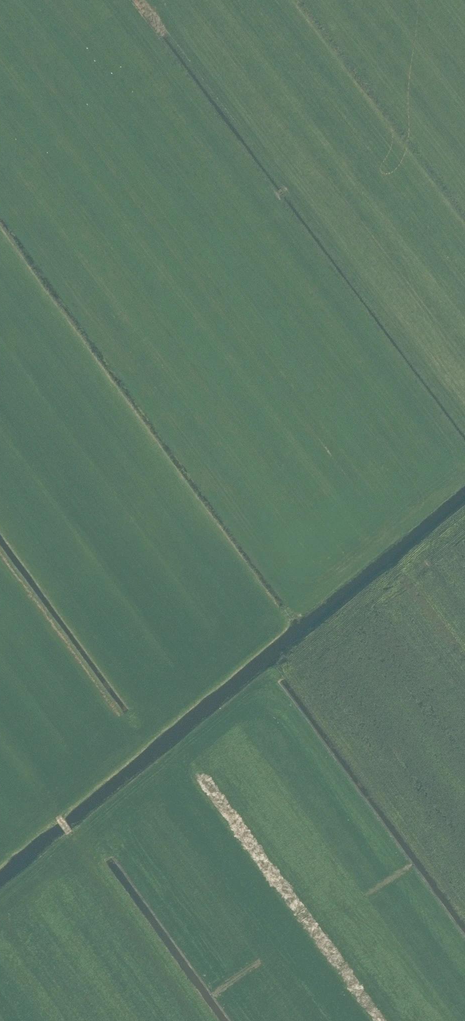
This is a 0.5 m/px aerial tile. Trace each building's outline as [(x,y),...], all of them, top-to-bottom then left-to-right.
[(62,815),(56,820),(67,834),(73,829),(62,815)]
